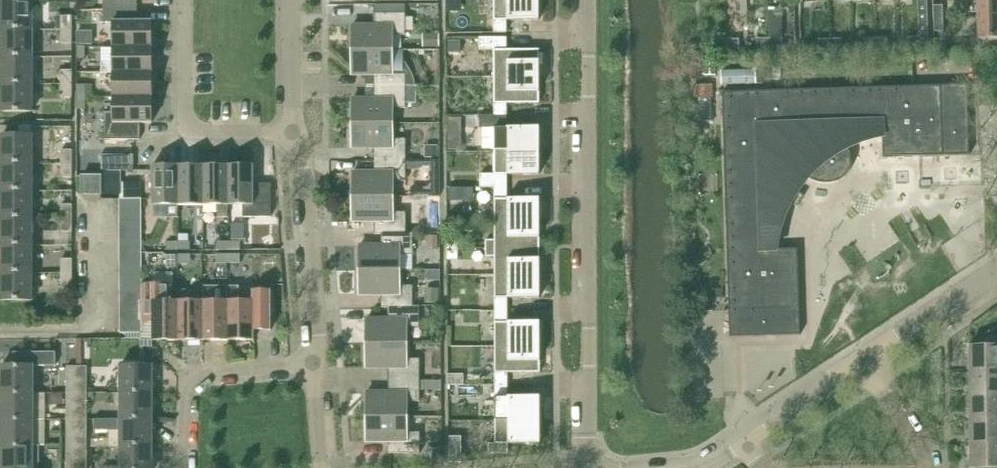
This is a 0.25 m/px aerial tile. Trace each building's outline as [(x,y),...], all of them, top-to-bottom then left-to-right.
[(103,10),(137,9),(137,0),(103,0),(103,10)] [(494,32),(506,32),(506,20),(539,20),(539,0),(494,0),(494,32)] [(978,18),(996,17),(996,0),(978,0),(978,18)] [(32,2),(2,2),(2,29),(32,29),(32,2)] [(374,25),(352,25),(352,50),(392,50),(392,35),(405,34),(405,4),(374,5),(374,25)] [(918,5),(918,15),(928,15),(927,5),(918,5)] [(933,6),(934,19),(943,19),(943,5),(933,6)] [(103,22),(113,22),(113,47),(151,47),(151,21),(137,21),(137,9),(103,10),(103,22)] [(61,29),(71,29),(71,15),(61,15),(61,29)] [(918,15),(918,26),(928,26),(928,15),(918,15)] [(770,18),(770,38),(782,38),(782,17),(770,18)] [(978,18),(979,39),(996,39),(996,17),(978,18)] [(943,19),(934,19),(934,31),(944,31),(943,19)] [(928,26),(918,26),(919,36),(928,36),(928,26)] [(32,56),(32,29),(2,29),(2,56),(32,56)] [(71,42),(71,29),(61,29),(61,42),(71,42)] [(439,47),(439,34),(423,34),(423,47),(439,47)] [(77,35),(77,47),(86,47),(85,35),(77,35)] [(494,49),(494,76),(539,76),(539,49),(506,49),(506,37),(479,37),(479,49),(494,49)] [(757,48),(770,48),(770,38),(757,38),(757,48)] [(770,38),(770,48),(783,47),(782,38),(770,38)] [(714,49),(727,49),(726,39),(714,39),(714,49)] [(726,39),(727,49),(740,48),(739,39),(726,39)] [(460,52),(460,41),(448,41),(448,52),(460,52)] [(683,55),(696,55),(696,45),(683,46),(683,55)] [(86,59),(86,47),(77,47),(77,59),(86,59)] [(113,72),(151,72),(151,47),(113,47),(113,63),(101,63),(101,73),(113,73),(113,72)] [(402,54),(402,50),(392,50),(352,50),(352,75),(374,75),(374,87),(406,87),(416,87),(416,80),(415,78),(415,76),(414,74),(413,72),(411,70),(408,67),(407,65),(405,63),(404,60),(403,58),(402,57),(402,56),(402,54)] [(2,83),(32,83),(32,56),(2,56),(2,83)] [(721,71),(721,85),(746,84),(745,69),(721,71)] [(61,83),(71,83),(71,70),(61,70),(61,83)] [(113,72),(113,73),(113,97),(151,97),(151,72),(113,72)] [(494,76),(494,114),(494,115),(507,115),(506,103),(539,103),(539,76),(494,76)] [(32,111),(32,83),(2,83),(2,111),(32,111)] [(71,96),(71,83),(61,83),(61,96),(71,96)] [(77,97),(86,97),(92,96),(92,84),(77,85),(77,97)] [(730,337),(801,335),(798,249),(776,249),(780,229),(785,215),(791,203),(798,207),(805,196),(798,192),(802,185),(808,179),(810,181),(813,183),(817,184),(819,185),(822,186),(824,186),(828,186),(832,185),(836,184),(839,182),(842,181),(843,179),(845,177),(846,175),(848,173),(849,170),(850,168),(851,166),(851,164),(851,160),(851,158),(851,156),(850,152),(849,150),(848,148),(860,142),(873,138),(883,136),(883,158),(970,155),(968,84),(724,90),(730,337)] [(374,99),(352,99),(352,124),(393,124),(393,108),(406,108),(406,87),(374,87),(374,99)] [(86,97),(77,97),(77,109),(86,109),(86,97)] [(113,97),(113,112),(103,112),(104,140),(140,139),(140,123),(151,123),(151,97),(113,97)] [(430,111),(430,123),(440,123),(441,111),(430,111)] [(494,115),(494,114),(479,114),(479,127),(494,127),(494,150),(539,150),(539,127),(507,127),(507,115),(494,115)] [(352,124),(352,149),(374,149),(374,161),(406,160),(406,139),(393,139),(393,124),(352,124)] [(461,149),(461,136),(448,136),(448,149),(461,149)] [(2,137),(2,164),(33,164),(33,137),(2,137)] [(424,142),(424,157),(438,157),(438,142),(424,142)] [(60,150),(61,164),(71,164),(71,150),(60,150)] [(494,186),(507,186),(507,174),(539,174),(539,150),(494,150),(494,174),(480,174),(480,188),(494,188),(494,186)] [(122,170),(134,170),(134,154),(101,154),(101,170),(122,170)] [(374,173),(352,173),(352,198),(393,197),(393,182),(406,182),(406,160),(374,161),(374,173)] [(429,160),(429,196),(440,196),(440,160),(429,160)] [(33,164),(2,164),(2,191),(33,191),(33,164)] [(71,164),(61,164),(61,176),(71,176),(71,164)] [(151,204),(167,204),(167,217),(177,217),(177,204),(177,167),(151,167),(151,204)] [(177,204),(202,204),(202,167),(177,167),(177,204)] [(202,204),(217,204),(217,217),(227,217),(227,204),(227,167),(202,167),(202,204)] [(227,204),(242,204),(242,214),(269,214),(269,184),(253,184),(253,167),(227,167),(227,204)] [(100,177),(100,195),(121,195),(122,170),(101,170),(100,177)] [(100,195),(100,177),(82,177),(81,194),(100,195)] [(507,198),(507,186),(494,186),(494,188),(494,223),(539,223),(539,198),(507,198)] [(33,191),(2,191),(1,218),(32,218),(33,191)] [(352,198),(353,223),(374,223),(374,235),(381,235),(381,234),(406,234),(406,233),(406,212),(393,213),(393,197),(352,198)] [(119,199),(119,323),(119,332),(140,332),(140,199),(119,199)] [(60,205),(60,218),(71,218),(71,205),(60,205)] [(32,218),(1,218),(1,245),(32,245),(32,218)] [(71,218),(60,218),(60,231),(71,231),(71,218)] [(439,231),(439,218),(422,218),(422,231),(439,231)] [(486,240),(486,248),(539,247),(539,223),(494,223),(494,240),(486,240)] [(381,247),(359,247),(359,272),(400,271),(400,256),(413,256),(413,233),(406,233),(406,234),(381,234),(381,235),(381,247)] [(427,235),(428,246),(438,246),(438,235),(427,235)] [(447,238),(447,259),(458,259),(458,238),(447,238)] [(216,250),(228,250),(228,241),(216,241),(216,250)] [(228,241),(228,250),(240,250),(240,241),(228,241)] [(166,250),(178,250),(178,242),(166,242),(166,250)] [(178,242),(178,250),(190,251),(190,242),(178,242)] [(32,245),(1,245),(1,272),(32,273),(32,245)] [(494,256),(494,272),(539,272),(539,247),(486,248),(486,256),(494,256)] [(216,264),(226,264),(226,254),(216,254),(216,264)] [(241,254),(226,254),(226,264),(241,264),(241,254)] [(165,255),(165,263),(165,268),(176,268),(176,263),(176,255),(165,255)] [(189,255),(176,255),(176,263),(189,263),(189,255)] [(60,260),(60,273),(70,273),(70,260),(60,260)] [(359,272),(359,296),(381,296),(382,309),(388,309),(388,308),(413,308),(413,307),(413,286),(400,286),(400,271),(359,272)] [(32,273),(1,272),(1,300),(32,300),(32,273)] [(494,272),(494,309),(507,309),(507,297),(540,297),(539,272),(494,272)] [(70,273),(60,273),(60,285),(70,285),(70,273)] [(155,273),(155,285),(169,285),(173,284),(173,273),(155,273)] [(151,322),(151,340),(177,340),(177,302),(169,302),(169,285),(155,285),(141,285),(141,322),(151,322)] [(202,286),(202,301),(202,340),(227,340),(227,301),(226,285),(202,286)] [(425,289),(425,303),(439,303),(439,289),(425,289)] [(227,340),(253,340),(253,331),(270,331),(270,292),(251,292),(251,301),(227,301),(227,340)] [(177,340),(202,340),(202,301),(177,302),(177,340)] [(388,320),(366,320),(366,345),(407,345),(407,330),(420,330),(420,307),(413,307),(413,308),(388,308),(388,309),(382,309),(388,309),(388,320)] [(507,309),(494,309),(494,346),(540,346),(540,321),(507,321),(507,309)] [(366,345),(366,370),(388,370),(388,382),(420,382),(420,360),(407,360),(407,345),(366,345)] [(540,346),(494,346),(495,384),(507,384),(507,372),(540,372),(540,346)] [(970,346),(970,371),(996,371),(996,346),(970,346)] [(33,393),(33,366),(56,366),(56,352),(14,352),(14,366),(1,366),(1,392),(33,393)] [(67,367),(67,380),(87,380),(87,367),(67,367)] [(120,367),(120,393),(152,393),(152,367),(120,367)] [(970,371),(970,395),(996,395),(996,371),(970,371)] [(87,380),(67,380),(67,393),(87,393),(87,380)] [(441,390),(441,380),(424,380),(424,390),(441,390)] [(388,395),(366,395),(367,419),(407,419),(407,404),(420,403),(420,382),(388,382),(388,395)] [(507,396),(507,384),(495,384),(495,420),(540,419),(540,396),(507,396)] [(33,419),(33,393),(1,392),(1,419),(33,419)] [(87,393),(67,393),(67,406),(87,407),(87,393)] [(120,403),(120,420),(152,420),(152,393),(120,393),(108,393),(108,403),(120,403)] [(996,419),(996,395),(970,395),(971,419),(996,419)] [(87,420),(87,407),(67,406),(67,419),(87,420)] [(1,445),(33,445),(33,419),(1,419),(1,445)] [(67,419),(67,433),(87,433),(87,420),(67,419)] [(367,419),(367,444),(389,444),(389,456),(421,456),(421,434),(407,434),(407,419),(367,419)] [(509,454),(509,443),(540,443),(540,419),(495,420),(495,443),(488,443),(488,454),(509,454)] [(971,419),(971,443),(996,443),(996,419),(971,419)] [(95,431),(107,431),(120,431),(120,446),(152,446),(152,420),(120,420),(96,420),(95,420),(95,431)] [(87,433),(67,433),(67,446),(87,446),(87,433)] [(461,436),(449,436),(449,462),(461,462),(461,436)] [(996,467),(996,443),(971,443),(971,467),(992,467),(996,467)] [(33,445),(1,445),(1,467),(33,467),(33,445)] [(87,446),(67,446),(67,459),(87,459),(87,446)] [(152,446),(120,446),(120,467),(152,467),(152,446)] [(428,450),(428,465),(441,465),(441,450),(428,450)] [(87,459),(67,459),(67,467),(86,467),(87,459)]
